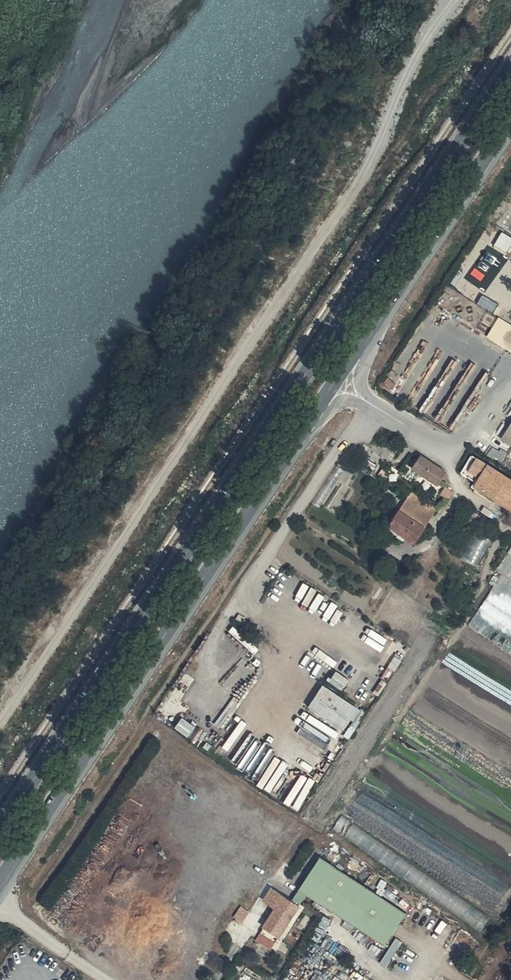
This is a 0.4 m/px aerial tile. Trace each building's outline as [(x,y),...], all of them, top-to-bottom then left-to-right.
[(488,336),(510,351),(510,323),(500,316),(488,336)] [(502,440),(510,446),(510,427),(502,440)] [(422,478),(431,464),(421,457),(412,471),(422,478)] [(478,461),(468,478),(480,486),(479,489),(510,510),(510,482),(478,461)] [(448,476),(431,464),(422,478),(440,490),(442,485),(448,476)] [(395,488),(402,478),(391,470),(384,481),(395,488)] [(409,498),(426,509),(431,501),(414,490),(409,498)] [(425,531),(400,514),(390,530),(415,547),(425,531)] [(473,534),(464,559),(481,565),(490,540),(473,534)] [(510,604),(510,552),(498,571),(504,576),(493,592),(510,604)] [(351,735),(367,711),(324,683),(308,706),(351,735)] [(189,736),(197,726),(183,717),(176,726),(189,736)] [(337,830),(483,931),(492,918),(347,816),(337,830)] [(322,857),(300,889),(308,894),(385,947),(406,916),(322,857)] [(264,898),(272,886),(268,883),(260,895),(264,898)] [(274,943),(300,906),(273,888),(264,900),(277,909),(259,933),(274,943)] [(308,894),(300,889),(292,900),(300,906),(308,894)] [(274,943),(259,933),(255,939),(270,950),(274,943)]
